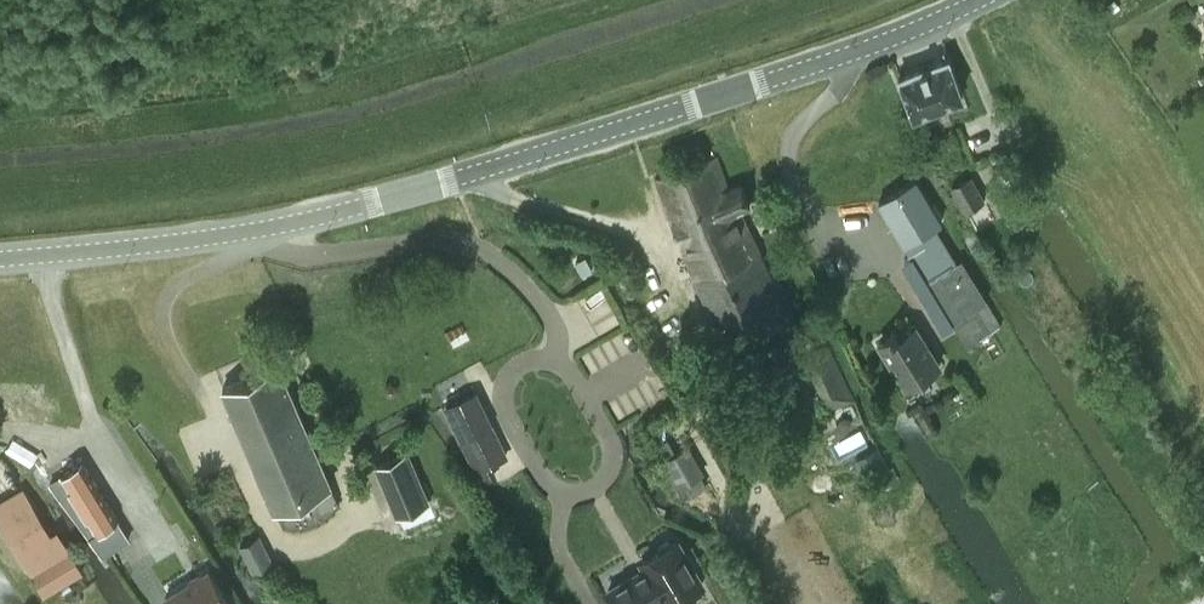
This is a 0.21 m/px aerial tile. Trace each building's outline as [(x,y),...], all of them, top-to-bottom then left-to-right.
[(914,107),(963,89),(949,54),(901,72),(914,107)] [(718,155),(656,178),(717,322),(734,315),(745,339),(793,318),(741,207),(751,202),(742,181),(731,186),(718,155)] [(950,185),(965,210),(986,198),(971,173),(950,185)] [(880,199),(927,274),(951,261),(929,226),(941,219),(916,177),(880,199)] [(951,261),(927,274),(957,322),(970,343),(1001,324),(988,302),(960,257),(951,261)] [(909,384),(942,362),(926,338),(920,341),(911,327),(899,334),(896,329),(892,331),(893,333),(881,341),(909,384)] [(828,342),(801,354),(826,412),(854,400),(828,342)] [(275,507),(331,483),(279,363),(223,387),(275,507)] [(387,384),(385,388),(386,393),(390,395),(395,394),(397,390),(396,385),(392,382),(387,384)] [(475,391),(447,404),(462,437),(491,423),(475,391)] [(879,445),(854,458),(858,466),(872,459),(875,466),(879,473),(891,466),(879,445)] [(377,463),(398,512),(429,499),(408,450),(377,463)] [(82,461),(61,474),(50,480),(90,535),(91,535),(117,518),(82,461)] [(70,550),(58,530),(52,533),(23,486),(0,500),(0,522),(44,594),(83,571),(70,550)] [(255,531),(238,541),(244,553),(262,544),(255,531)] [(616,603),(653,603),(652,603),(664,597),(668,603),(678,598),(683,601),(692,596),(692,590),(702,585),(693,569),(696,565),(690,555),(685,555),(676,540),(672,542),(668,539),(659,545),(659,550),(642,560),(648,569),(636,576),(635,574),(608,589),(616,603)] [(165,595),(171,603),(230,603),(209,569),(165,595)]
